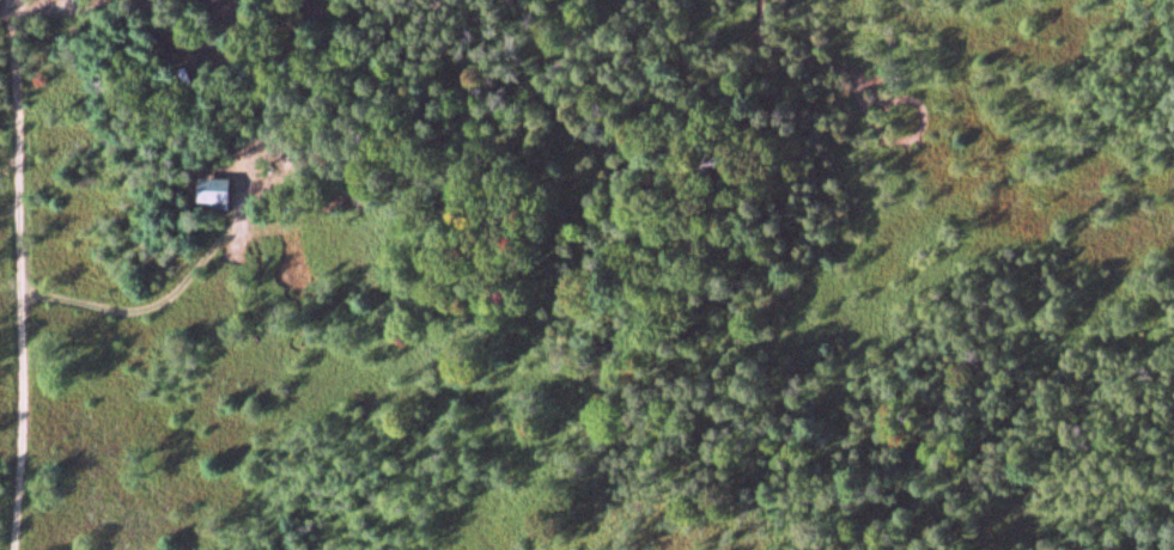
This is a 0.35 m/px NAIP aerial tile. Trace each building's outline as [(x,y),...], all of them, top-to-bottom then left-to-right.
[(283,161),(288,168),(295,163),(290,156),(283,161)]
